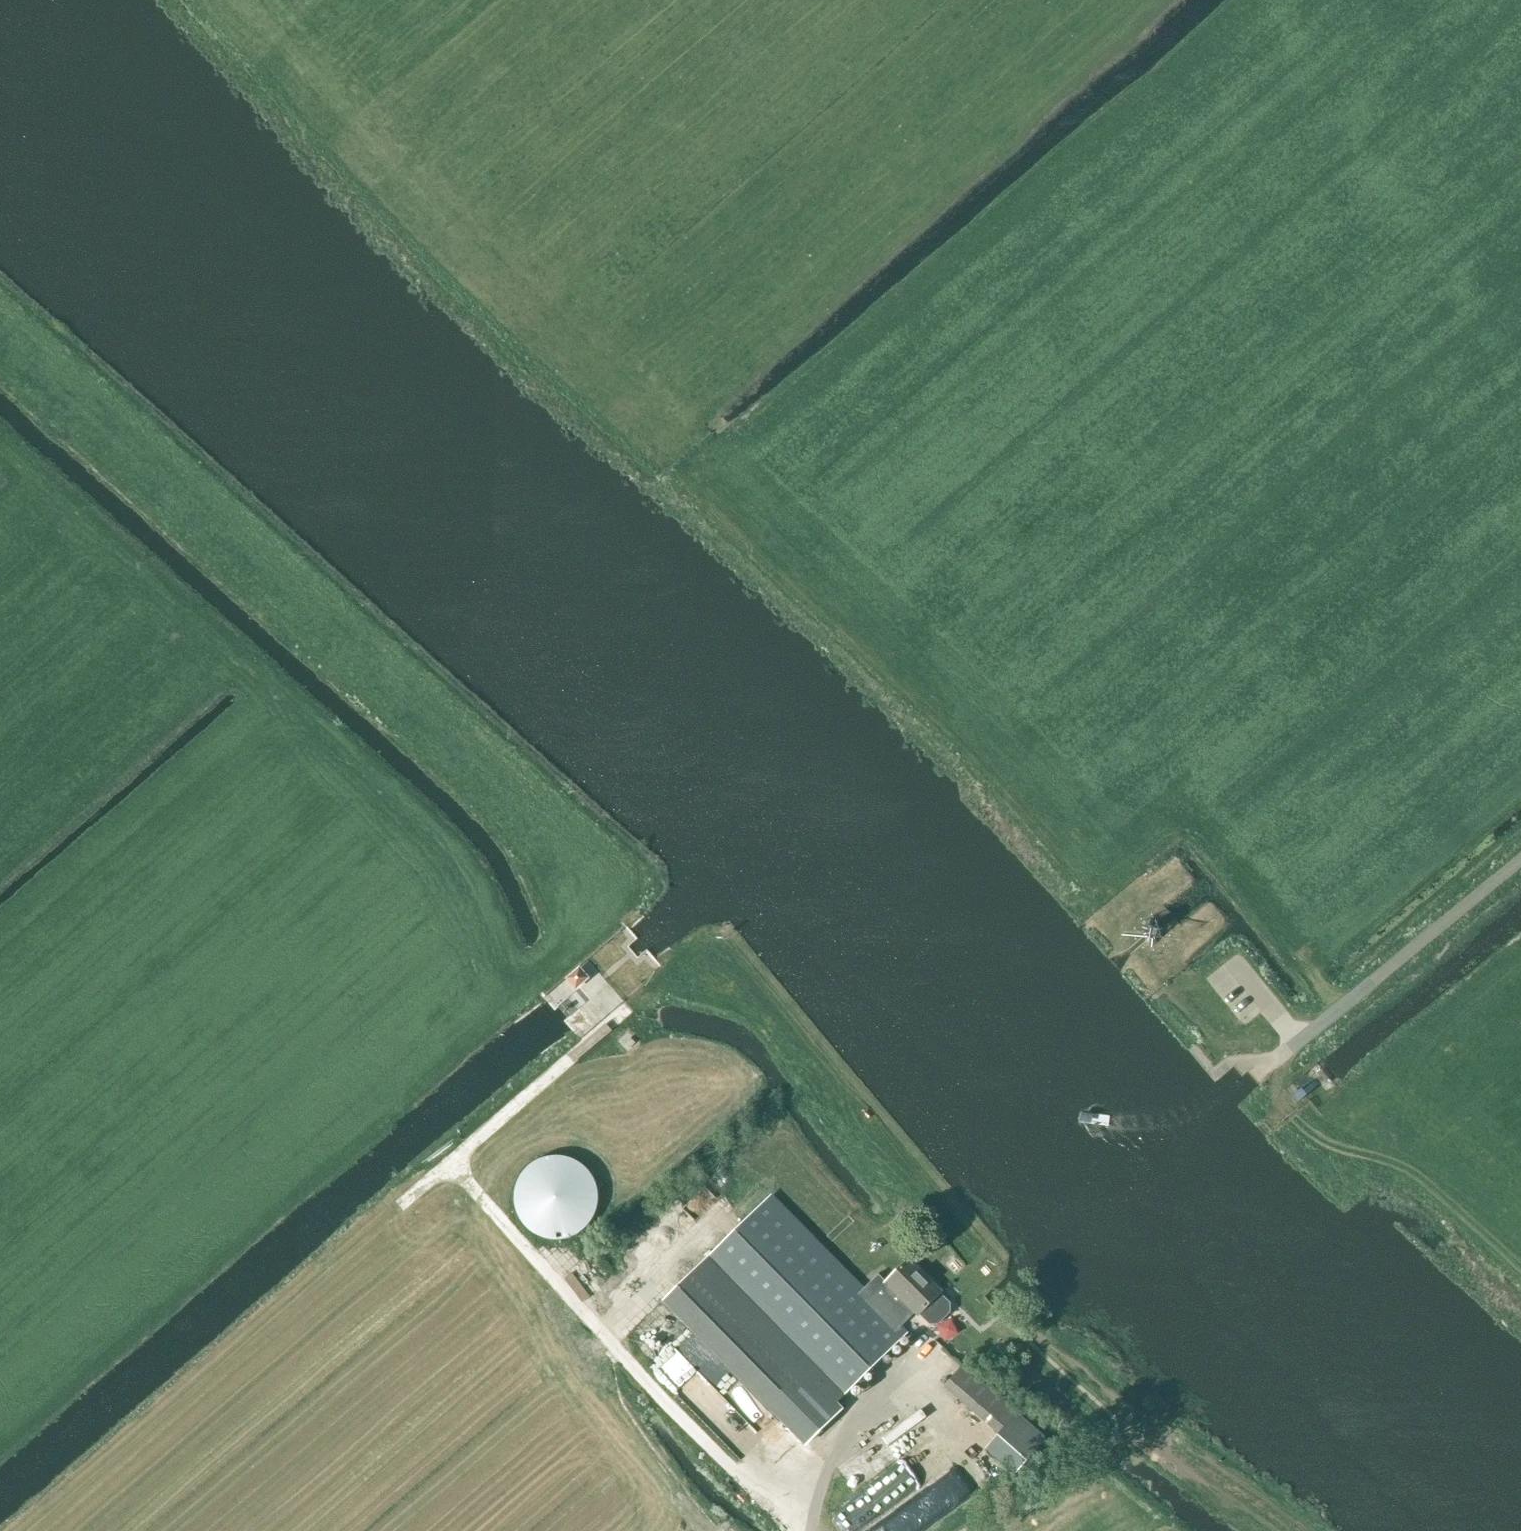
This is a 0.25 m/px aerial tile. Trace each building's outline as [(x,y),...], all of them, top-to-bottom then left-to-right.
[(1321,1082),(1315,1075),(1292,1096),(1298,1102),(1321,1082)] [(792,1177),(770,1155),(751,1174),(747,1170),(724,1192),(749,1217),(666,1300),(808,1443),(843,1409),(837,1403),(907,1333),(901,1327),(912,1316),(909,1314),(913,1310),(918,1315),(920,1314),(930,1323),(938,1323),(950,1312),(950,1303),(940,1293),(941,1292),(909,1259),(886,1282),(871,1297),(772,1197),(792,1177)] [(526,1228),(535,1234),(545,1239),(556,1240),(567,1239),(577,1234),(586,1228),(592,1219),(597,1209),(598,1198),(597,1187),(592,1177),(586,1168),(577,1161),(567,1157),(556,1156),(545,1157),(535,1161),(526,1168),(519,1177),(515,1187),(514,1198),(515,1209),(519,1219),(526,1228)] [(1048,1437),(963,1363),(944,1385),(999,1432),(986,1447),(1016,1473),(1048,1437)]
